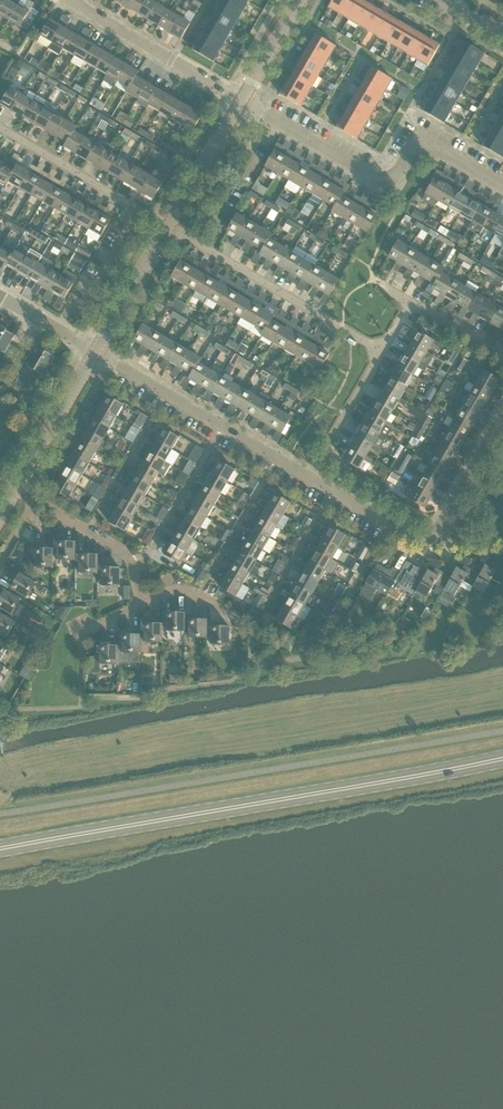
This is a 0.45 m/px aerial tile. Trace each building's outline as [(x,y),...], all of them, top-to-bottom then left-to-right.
[(0,11),(0,15),(9,20),(18,5),(19,5),(21,0),(6,0),(0,11)] [(9,20),(21,27),(28,31),(37,15),(30,11),(34,3),(29,0),(21,0),(19,5),(18,5),(9,20)] [(145,0),(131,0),(126,7),(137,14),(145,0)] [(160,0),(154,0),(153,2),(150,0),(145,0),(137,14),(148,20),(160,0)] [(162,7),(166,0),(160,0),(148,20),(159,26),(168,11),(162,7)] [(250,3),(245,0),(223,0),(223,1),(244,13),(250,3)] [(347,0),(334,0),(329,9),(339,14),(347,0)] [(361,0),(347,0),(339,14),(349,20),(361,0)] [(371,4),(364,0),(361,0),(349,20),(359,26),(371,4)] [(239,23),(244,13),(223,1),(217,11),(239,23)] [(368,32),(381,10),(371,4),(359,26),(368,32)] [(170,33),(183,10),(178,7),(174,14),(168,11),(159,26),(170,33)] [(191,24),(184,20),(188,13),(183,10),(170,33),(182,40),(191,24)] [(378,38),(391,16),(381,10),(368,32),(378,38)] [(233,33),(239,23),(217,11),(211,21),(233,33)] [(49,48),(67,17),(65,15),(63,16),(58,24),(50,20),(41,36),(42,36),(38,41),(49,48)] [(388,44),(401,22),(391,16),(378,38),(388,44)] [(63,49),(73,33),(66,29),(71,21),(70,19),(67,17),(49,48),(49,49),(60,55),(64,49),(63,49)] [(328,20),(325,24),(331,28),(334,23),(328,20)] [(227,43),(233,33),(211,21),(205,31),(227,43)] [(398,50),(411,28),(401,22),(388,44),(398,50)] [(408,55),(421,34),(411,28),(398,50),(408,55)] [(74,55),(89,30),(86,29),(84,29),(80,37),(73,33),(63,49),(64,49),(74,55)] [(85,62),(95,45),(88,41),(92,34),(92,32),(89,30),(74,55),(85,62)] [(221,53),(227,43),(205,31),(199,41),(221,53)] [(418,61),(431,40),(421,34),(408,55),(418,61)] [(310,45),(331,57),(337,47),(316,35),(310,45)] [(431,40),(418,61),(428,67),(441,45),(431,40)] [(96,68),(111,43),(109,41),(106,42),(102,50),(95,45),(85,62),(96,68)] [(215,63),(221,53),(199,41),(194,51),(215,63)] [(459,52),(480,65),(486,55),(465,42),(459,52)] [(107,75),(117,58),(110,54),(114,47),(114,44),(111,43),(96,68),(107,75)] [(325,67),(331,57),(310,45),(304,55),(325,67)] [(475,75),(480,65),(459,52),(453,62),(475,75)] [(118,81),(133,56),(131,55),(129,55),(124,63),(117,58),(107,75),(104,80),(115,87),(118,81)] [(320,77),(325,67),(304,55),(298,65),(320,77)] [(136,77),(137,77),(139,72),(132,68),(137,60),(136,58),(133,56),(118,81),(129,88),(136,77)] [(40,64),(41,62),(33,58),(30,63),(38,67),(40,64)] [(469,85),(475,75),(453,62),(447,72),(469,85)] [(33,67),(26,63),(23,67),(30,71),(33,67)] [(46,68),(40,64),(38,67),(49,74),(51,69),(46,67),(46,68)] [(314,87),(320,77),(298,65),(292,74),(314,87)] [(13,67),(8,75),(8,76),(16,80),(20,72),(13,67)] [(388,90),(394,80),(372,67),(366,78),(388,90)] [(45,80),(48,76),(41,72),(38,76),(45,80)] [(463,94),(469,85),(447,72),(441,82),(463,94)] [(63,74),(60,80),(71,87),(73,83),(68,80),(70,78),(63,74)] [(308,97),(314,87),(292,74),(286,84),(308,97)] [(54,90),(59,82),(48,76),(45,80),(52,84),(50,87),(54,90)] [(147,83),(137,77),(136,77),(129,88),(127,92),(138,99),(147,83)] [(382,100),(388,90),(366,78),(360,88),(382,100)] [(457,104),(463,94),(441,82),(436,92),(457,104)] [(149,105),(158,90),(147,83),(138,99),(149,105)] [(77,84),(74,89),(82,93),(84,89),(77,84)] [(302,107),(308,97),(286,84),(281,94),(302,107)] [(67,93),(70,89),(63,85),(60,89),(67,93)] [(13,111),(26,88),(22,86),(18,92),(11,88),(2,104),(13,111)] [(411,90),(404,86),(398,97),(404,101),(411,90)] [(34,101),(27,97),(30,91),(26,88),(13,111),(24,117),(34,101)] [(376,110),(382,100),(360,88),(355,97),(376,110)] [(70,89),(67,93),(74,97),(77,93),(70,89)] [(160,112),(169,96),(158,90),(149,105),(160,112)] [(452,114),(457,104),(436,92),(430,101),(452,114)] [(88,100),(81,95),(78,100),(85,104),(88,100)] [(171,118),(180,103),(169,96),(160,112),(171,118)] [(370,120),(376,110),(355,97),(349,107),(370,120)] [(90,105),(101,111),(105,105),(94,98),(90,105)] [(35,124),(44,107),(34,101),(24,117),(35,124)] [(446,124),(452,114),(430,101),(424,111),(446,124)] [(328,102),(322,113),(328,116),(334,105),(328,102)] [(182,124),(191,109),(180,103),(171,118),(182,124)] [(97,111),(90,106),(87,110),(94,115),(97,111)] [(46,130),(55,114),(44,107),(35,124),(46,130)] [(106,107),(103,111),(108,115),(111,110),(106,107)] [(364,130),(370,120),(349,107),(343,117),(364,130)] [(191,109),(182,124),(194,131),(203,116),(191,109)] [(121,111),(117,119),(124,123),(129,115),(121,111)] [(57,136),(66,120),(55,114),(46,130),(57,136)] [(109,123),(111,119),(104,115),(102,119),(109,123)] [(129,115),(124,123),(131,128),(134,123),(133,123),(136,119),(129,115)] [(500,116),(495,126),(502,131),(502,118),(500,116)] [(359,140),(364,130),(343,117),(337,127),(359,140)] [(116,128),(119,123),(111,119),(109,123),(116,128)] [(75,131),(75,132),(78,127),(66,120),(57,136),(68,143),(75,131)] [(495,126),(489,136),(502,144),(502,131),(495,126)] [(131,136),(134,132),(126,128),(124,132),(131,136)] [(146,136),(148,132),(141,128),(139,132),(146,136)] [(86,138),(75,132),(75,131),(68,143),(65,147),(77,154),(86,138)] [(138,140),(141,136),(134,132),(131,136),(138,140)] [(148,132),(146,136),(153,141),(155,136),(148,132)] [(489,136),(483,146),(502,157),(502,144),(489,136)] [(88,160),(97,144),(86,138),(77,154),(88,160)] [(153,149),(155,145),(148,141),(146,145),(153,149)] [(168,149),(170,145),(163,141),(160,145),(168,149)] [(98,167),(111,145),(108,142),(104,148),(97,144),(88,160),(98,167)] [(125,142),(122,148),(128,151),(131,145),(125,142)] [(276,172),(285,156),(278,152),(281,145),(277,143),(273,150),(275,151),(266,167),(276,172)] [(119,157),(112,153),(116,147),(111,145),(98,167),(109,173),(119,157)] [(160,153),(163,149),(155,145),(153,149),(160,153)] [(168,149),(175,153),(177,149),(170,145),(168,149)] [(287,179),(297,163),(289,159),(293,152),(289,149),(285,156),(276,172),(287,179)] [(175,162),(178,158),(170,154),(168,158),(175,162)] [(8,156),(6,155),(2,162),(4,163),(0,170),(0,183),(7,186),(10,182),(9,181),(16,170),(6,164),(10,157),(8,156)] [(287,179),(283,186),(295,193),(299,186),(308,170),(301,165),(305,159),(300,156),(297,163),(287,179)] [(30,172),(28,171),(21,167),(24,160),(20,157),(16,164),(18,165),(16,170),(9,181),(10,182),(20,188),(30,172)] [(120,180),(130,164),(119,157),(109,173),(120,180)] [(310,193),(320,177),(313,173),(317,166),(312,163),(308,170),(299,186),(310,193)] [(36,167),(34,166),(32,164),(28,171),(30,172),(20,188),(32,195),(41,179),(40,178),(32,173),(36,167)] [(131,186),(141,170),(130,164),(120,180),(131,186)] [(142,192),(152,176),(141,170),(131,186),(142,192)] [(322,199),(331,183),(324,179),(328,173),(324,170),(320,177),(310,193),(322,199)] [(448,185),(446,184),(438,179),(442,173),(437,170),(434,177),(435,178),(423,200),(434,207),(438,201),(448,185)] [(48,174),(46,172),(44,171),(40,178),(41,179),(32,195),(43,202),(53,185),(51,184),(44,180),(48,174)] [(142,192),(154,199),(163,183),(152,176),(142,192)] [(343,191),(343,190),(336,186),(339,179),(335,177),(331,183),(322,199),(334,206),(340,195),(343,191)] [(459,192),(457,190),(450,186),(454,180),(449,177),(446,184),(448,185),(438,201),(450,208),(459,192)] [(60,180),(57,179),(55,178),(51,184),(53,185),(43,202),(55,209),(65,192),(63,191),(56,187),(60,180)] [(471,199),(469,197),(461,193),(465,187),(461,184),(457,190),(459,192),(450,208),(461,215),(471,199)] [(71,187),(69,186),(67,185),(63,191),(65,192),(55,209),(66,215),(76,199),(74,198),(67,194),(71,187)] [(262,185),(257,192),(259,193),(264,196),(267,191),(268,189),(262,185)] [(82,194),(80,192),(78,191),(74,198),(76,199),(66,215),(78,222),(87,206),(86,205),(78,200),(82,194)] [(259,196),(251,191),(249,195),(256,200),(259,196)] [(483,205),(481,204),(473,200),(477,193),(473,191),(469,197),(471,199),(461,215),(473,221),(483,205)] [(335,207),(332,211),(342,217),(351,202),(340,195),(334,206),(335,207)] [(354,224),(363,208),(356,204),(359,197),(355,195),(351,202),(342,217),(354,224)] [(94,201),(92,199),(90,198),(86,205),(87,206),(78,222),(89,229),(99,212),(97,211),(90,207),(94,201)] [(494,212),(492,211),(485,206),(488,200),(484,198),(481,204),(483,205),(473,221),(479,225),(476,230),(481,233),(484,228),(494,212)] [(272,209),(275,205),(268,200),(265,205),(272,209)] [(282,207),(288,210),(291,204),(285,201),(282,207)] [(368,232),(377,217),(367,211),(371,204),(367,202),(363,208),(354,224),(368,232)] [(496,213),(500,207),(496,204),(492,211),(494,212),(484,228),(496,235),(502,222),(502,217),(496,213)] [(105,207),(103,206),(101,205),(97,211),(99,212),(89,229),(101,236),(111,219),(101,214),(105,207)] [(279,213),(282,209),(275,205),(272,209),(279,213)] [(325,223),(330,215),(325,211),(319,219),(325,223)] [(240,237),(249,221),(237,214),(228,230),(240,237)] [(422,214),(419,219),(423,222),(427,216),(422,214)] [(293,228),(296,223),(289,219),(286,223),(293,228)] [(13,228),(15,224),(8,220),(6,224),(13,228)] [(252,244),(261,228),(249,221),(240,237),(252,244)] [(422,230),(424,225),(417,221),(414,226),(422,230)] [(434,221),(431,226),(436,229),(439,225),(434,221)] [(300,232),(303,227),(296,223),(293,228),(300,232)] [(25,229),(23,228),(15,224),(13,228),(20,232),(24,234),(29,226),(27,225),(25,229)] [(424,225),(422,230),(428,234),(431,229),(424,225)] [(52,230),(45,226),(42,231),(49,235),(52,230)] [(441,226),(438,232),(448,237),(451,232),(441,226)] [(37,239),(40,233),(32,228),(28,234),(37,239)] [(270,239),(271,240),(274,235),(261,228),(252,244),(263,250),(264,251),(270,239)] [(463,238),(452,231),(448,238),(459,245),(463,238)] [(40,233),(37,239),(46,244),(49,238),(40,233)] [(316,241),(319,237),(312,233),(309,237),(316,241)] [(445,243),(447,239),(440,235),(438,239),(445,243)] [(323,245),(326,241),(319,237),(316,241),(323,245)] [(282,246),(271,240),(270,239),(264,251),(263,250),(260,255),(273,263),(282,246)] [(447,239),(445,243),(452,248),(454,243),(447,239)] [(75,242),(72,248),(77,251),(81,243),(76,240),(75,242)] [(502,252),(502,242),(496,240),(493,254),(502,255),(502,252)] [(61,251),(64,246),(57,242),(55,247),(61,251)] [(410,249),(409,248),(398,242),(389,256),(401,263),(410,249)] [(81,245),(77,252),(88,258),(92,252),(81,245)] [(64,246),(61,251),(69,255),(71,251),(64,246)] [(284,269),(293,253),(282,246),(273,263),(284,269)] [(340,254),(342,250),(335,246),(332,250),(340,254)] [(13,254),(2,248),(0,250),(0,267),(5,270),(7,266),(13,254)] [(102,248),(99,254),(108,260),(111,254),(102,248)] [(27,256),(16,249),(13,254),(7,266),(18,272),(27,256)] [(24,279),(28,281),(30,279),(43,256),(32,249),(27,256),(18,272),(25,277),(24,279)] [(422,256),(421,255),(410,249),(401,263),(413,270),(422,256)] [(342,250),(340,254),(347,258),(349,254),(342,250)] [(85,264),(88,260),(80,256),(76,253),(68,266),(81,273),(85,264)] [(182,283),(192,267),(184,262),(188,256),(184,253),(180,260),(181,261),(172,277),(182,283)] [(296,276),(305,260),(293,253),(284,269),(296,276)] [(465,262),(468,257),(460,253),(458,258),(464,261),(465,262)] [(51,270),(54,264),(54,263),(43,256),(30,279),(41,286),(51,270)] [(433,263),(433,262),(422,256),(413,270),(424,277),(433,263)] [(468,257),(465,262),(472,266),(474,261),(468,257)] [(443,274),(446,268),(450,262),(444,259),(440,267),(433,263),(424,277),(436,284),(443,273),(443,274)] [(193,290),(203,273),(196,269),(200,263),(196,260),(192,267),(182,283),(193,290)] [(308,283),(317,267),(305,260),(296,276),(308,283)] [(490,269),(494,263),(489,260),(485,266),(490,269)] [(488,275),(491,271),(483,266),(481,271),(487,275),(488,275)] [(205,297),(214,280),(207,276),(211,269),(207,267),(203,273),(193,290),(205,297)] [(319,290),(328,273),(317,267),(308,283),(319,290)] [(454,280),(457,275),(446,268),(443,274),(443,273),(436,284),(433,289),(445,296),(454,280)] [(52,292),(62,277),(51,270),(41,286),(52,292)] [(62,277),(52,292),(64,300),(78,277),(66,270),(62,277)] [(497,286),(502,278),(491,271),(488,275),(487,275),(486,278),(493,282),(492,283),(497,286)] [(216,304),(226,287),(219,283),(223,276),(219,273),(214,280),(205,297),(216,304)] [(330,296),(340,280),(328,273),(319,290),(330,296)] [(417,278),(410,289),(418,294),(425,283),(417,278)] [(228,311),(238,294),(231,289),(234,283),(230,280),(226,287),(216,304),(228,311)] [(466,287),(454,280),(445,296),(456,303),(466,287)] [(240,317),(250,300),(243,296),(246,290),(242,287),(238,294),(228,311),(240,317)] [(468,310),(477,294),(466,287),(456,303),(468,310)] [(272,290),(266,298),(284,311),(289,305),(277,297),(279,295),(272,290)] [(489,301),(488,300),(493,293),(488,290),(484,298),(477,294),(468,310),(479,316),(489,301)] [(251,324),(261,307),(254,303),(257,296),(253,294),(250,300),(240,317),(251,324)] [(502,302),(502,301),(498,298),(495,304),(489,301),(479,316),(491,323),(500,307),(502,302)] [(158,301),(157,302),(155,306),(162,310),(165,306),(158,301)] [(253,325),(249,331),(260,338),(262,335),(264,332),(263,331),(270,319),(272,315),(273,314),(265,310),(269,303),(265,301),(261,307),(251,324),(253,325)] [(500,307),(491,323),(502,330),(502,329),(502,302),(500,307)] [(179,320),(181,315),(174,311),(172,315),(179,320)] [(181,315),(179,320),(186,324),(188,319),(181,315)] [(264,332),(262,335),(272,341),(281,326),(270,319),(263,331),(264,332)] [(283,348),(293,332),(285,328),(289,321),(285,319),(281,326),(272,341),(283,348)] [(146,347),(155,331),(143,325),(134,340),(146,347)] [(202,333),(204,329),(197,325),(194,329),(202,333)] [(11,344),(15,336),(6,332),(7,330),(0,326),(0,361),(1,359),(11,344)] [(295,355),(304,339),(297,335),(301,328),(297,326),(293,332),(283,348),(295,355)] [(204,329),(202,333),(209,337),(211,333),(204,329)] [(158,354),(167,339),(155,331),(146,347),(158,354)] [(307,362),(316,346),(308,342),(312,334),(308,332),(304,339),(295,355),(307,362)] [(412,343),(411,344),(427,353),(428,352),(431,347),(438,351),(441,345),(429,338),(418,332),(412,343)] [(170,361),(179,346),(167,339),(158,354),(170,361)] [(316,346),(307,362),(320,370),(329,354),(320,348),(324,341),(320,339),(316,346)] [(457,341),(445,362),(452,366),(464,345),(463,344),(457,341)] [(251,342),(245,350),(254,355),(259,347),(251,342)] [(222,351),(224,347),(218,343),(215,347),(222,351)] [(11,344),(1,359),(23,372),(21,375),(20,375),(16,382),(30,390),(34,382),(31,380),(36,370),(45,375),(55,357),(46,352),(46,354),(36,349),(32,356),(11,344)] [(435,356),(428,352),(427,353),(411,344),(405,355),(421,364),(421,363),(428,367),(435,356)] [(181,368),(191,352),(179,346),(170,361),(181,368)] [(224,347),(222,351),(229,355),(231,351),(224,347)] [(243,357),(246,351),(240,348),(237,353),(243,357)] [(199,363),(202,359),(191,352),(181,368),(192,374),(199,363)] [(426,371),(428,367),(421,363),(421,364),(405,355),(398,367),(414,376),(415,375),(419,367),(426,371)] [(245,365),(247,360),(240,356),(238,360),(245,365)] [(247,360),(245,365),(252,369),(254,364),(247,360)] [(210,370),(199,363),(192,374),(189,379),(201,386),(210,370)] [(266,370),(271,373),(274,368),(269,364),(266,370)] [(330,376),(335,368),(327,364),(323,372),(330,376)] [(493,391),(494,390),(500,379),(484,370),(485,370),(478,366),(475,370),(482,373),(478,381),(477,382),(493,391)] [(422,379),(415,375),(414,376),(398,367),(391,378),(407,387),(408,386),(412,379),(419,383),(422,379)] [(274,368),(271,373),(277,376),(280,371),(274,368)] [(445,378),(448,373),(440,369),(437,374),(441,376),(445,378)] [(213,392),(222,377),(210,370),(201,386),(213,392)] [(268,378),(271,374),(264,370),(261,374),(268,378)] [(271,374),(268,378),(275,382),(278,378),(271,374)] [(444,378),(438,375),(435,381),(441,385),(444,378)] [(224,399),(234,383),(222,377),(213,392),(224,399)] [(462,389),(465,382),(454,377),(451,384),(462,389)] [(477,382),(478,381),(471,377),(469,381),(465,388),(471,392),(471,393),(486,403),(493,391),(477,382)] [(415,390),(408,386),(407,387),(391,378),(385,390),(401,399),(401,398),(405,391),(412,395),(415,390)] [(446,379),(443,385),(448,388),(451,382),(446,379)] [(236,406),(245,390),(234,383),(224,399),(236,406)] [(291,391),(294,387),(287,383),(284,387),(291,391)] [(300,391),(299,391),(294,387),(291,391),(298,396),(300,391)] [(435,397),(438,391),(433,388),(429,394),(435,397)] [(471,393),(471,392),(465,388),(458,400),(465,404),(464,405),(480,414),(480,413),(486,403),(471,393)] [(117,417),(118,415),(124,405),(108,396),(109,395),(102,390),(99,394),(106,398),(102,405),(101,408),(117,417)] [(247,413),(257,397),(245,390),(236,406),(247,413)] [(408,402),(401,398),(401,399),(385,390),(378,401),(394,410),(399,402),(406,406),(408,402)] [(259,420),(268,404),(257,397),(247,413),(259,420)] [(464,405),(465,404),(458,400),(457,400),(455,404),(462,408),(458,415),(458,416),(473,426),(480,414),(464,405)] [(101,408),(102,405),(95,401),(93,406),(100,410),(95,417),(94,419),(110,429),(117,417),(101,408)] [(401,414),(394,410),(378,401),(371,413),(387,422),(388,421),(392,414),(399,418),(401,414)] [(271,427),(280,411),(268,404),(259,420),(271,427)] [(424,413),(418,409),(414,416),(421,420),(424,413)] [(280,411),(271,427),(282,434),(292,418),(289,416),(280,411)] [(451,411),(444,423),(451,427),(451,428),(466,437),(473,426),(458,416),(458,415),(451,411)] [(94,419),(95,417),(89,413),(86,418),(93,422),(89,429),(87,431),(103,440),(110,429),(94,419)] [(395,425),(388,421),(387,422),(371,413),(365,424),(380,434),(381,433),(385,426),(392,430),(400,435),(402,431),(394,426),(395,425)] [(431,416),(426,414),(420,425),(424,428),(425,428),(431,416)] [(137,420),(134,426),(141,430),(144,424),(137,420)] [(417,425),(411,422),(408,428),(414,432),(417,425)] [(173,449),(174,448),(179,438),(164,429),(165,427),(158,423),(155,427),(162,431),(158,438),(157,440),(173,449)] [(451,428),(451,427),(444,423),(442,427),(437,435),(444,439),(444,440),(460,449),(466,437),(451,428)] [(388,437),(381,433),(380,434),(365,424),(358,436),(374,445),(374,444),(378,437),(385,441),(388,437)] [(87,431),(89,429),(82,425),(79,429),(86,433),(82,440),(81,443),(97,452),(103,440),(87,431)] [(133,425),(126,437),(134,441),(137,436),(141,430),(134,426),(133,425)] [(426,429),(425,428),(424,428),(420,425),(413,437),(419,440),(426,429)] [(230,432),(225,442),(231,445),(236,435),(230,432)] [(157,440),(158,438),(151,434),(149,438),(156,443),(152,450),(150,452),(166,461),(173,449),(157,440)] [(453,460),(460,449),(444,440),(444,439),(437,435),(435,439),(442,443),(438,450),(437,451),(453,460)] [(81,443),(82,440),(75,436),(72,441),(79,445),(75,452),(74,454),(90,463),(97,452),(81,443)] [(381,448),(374,444),(374,445),(358,436),(351,447),(367,457),(367,456),(372,448),(379,452),(381,448)] [(127,445),(120,441),(117,447),(123,451),(127,445)] [(431,446),(430,447),(420,441),(417,446),(428,452),(428,451),(435,455),(431,462),(430,463),(446,472),(453,460),(437,451),(438,450),(431,446)] [(397,459),(402,450),(404,447),(397,443),(391,455),(397,459)] [(150,452),(152,450),(144,446),(141,450),(137,457),(145,462),(144,464),(159,473),(165,476),(172,464),(166,461),(150,452)] [(369,457),(367,456),(367,457),(351,447),(344,459),(360,468),(365,460),(372,464),(378,467),(380,464),(374,460),(369,457)] [(74,454),(75,452),(68,448),(66,452),(73,456),(69,463),(67,465),(83,475),(90,463),(74,454)] [(408,465),(413,457),(405,452),(400,460),(408,465)] [(192,453),(189,459),(197,463),(200,458),(192,453)] [(229,482),(230,480),(235,471),(219,461),(220,460),(213,455),(211,460),(218,464),(213,471),(213,473),(229,482)] [(152,484),(159,473),(144,464),(145,462),(137,457),(135,461),(142,465),(138,473),(137,475),(152,484)] [(78,484),(83,475),(67,465),(69,463),(59,458),(56,462),(66,467),(62,475),(60,477),(76,487),(78,484)] [(430,463),(431,462),(424,458),(422,462),(429,466),(424,473),(424,474),(440,484),(446,472),(430,463)] [(402,474),(408,465),(400,460),(394,470),(402,474)] [(213,473),(213,471),(207,467),(204,471),(211,475),(207,482),(206,484),(222,493),(229,482),(213,473)] [(116,472),(110,468),(107,472),(113,476),(116,472)] [(383,468),(379,476),(386,481),(391,473),(383,468)] [(137,475),(138,473),(131,469),(128,473),(135,478),(131,485),(130,487),(146,496),(152,484),(137,475)] [(424,474),(424,473),(417,469),(415,474),(422,478),(417,485),(417,486),(433,495),(440,484),(424,474)] [(52,470),(50,474),(52,475),(59,479),(53,489),(69,498),(76,487),(60,477),(62,475),(55,471),(52,470)] [(183,486),(189,476),(181,471),(175,482),(183,486)] [(400,476),(393,472),(388,480),(395,484),(400,476)] [(87,482),(97,488),(103,479),(92,473),(87,482)] [(206,484),(207,482),(200,478),(197,483),(204,487),(200,494),(199,496),(215,505),(222,493),(206,484)] [(130,487),(131,485),(124,480),(121,484),(129,489),(125,496),(123,498),(139,507),(146,496),(130,487)] [(417,486),(417,485),(410,481),(408,485),(415,489),(410,498),(426,507),(433,495),(417,486)] [(108,489),(107,489),(100,485),(95,494),(102,498),(108,489)] [(172,488),(169,494),(176,498),(179,492),(172,488)] [(284,515),(285,512),(291,503),(275,494),(276,492),(269,488),(267,492),(273,496),(269,503),(268,505),(284,515)] [(199,496),(200,494),(193,490),(191,494),(197,498),(193,505),(192,507),(208,517),(215,505),(199,496)] [(123,498),(125,496),(117,492),(115,496),(122,500),(117,508),(116,510),(132,519),(139,507),(123,498)] [(242,498),(247,502),(251,496),(245,493),(242,498)] [(93,496),(86,508),(92,512),(99,500),(94,497),(93,496)] [(268,505),(269,503),(263,499),(260,504),(267,508),(263,515),(262,517),(277,526),(284,515),(268,505)] [(167,500),(163,506),(169,509),(172,504),(167,500)] [(192,507),(193,505),(187,501),(184,506),(191,510),(187,517),(186,519),(202,528),(208,517),(192,507)] [(116,510),(117,508),(110,504),(108,507),(115,512),(109,522),(125,531),(132,519),(116,510)] [(262,517),(263,515),(256,511),(253,516),(260,520),(256,527),(255,529),(270,538),(277,526),(262,517)] [(186,519),(187,517),(180,513),(177,517),(184,521),(180,529),(179,530),(195,540),(202,528),(186,519)] [(313,521),(310,520),(306,517),(302,525),(308,529),(313,521)] [(256,527),(249,522),(246,521),(243,526),(253,532),(249,538),(248,540),(264,550),(270,538),(255,529),(256,527)] [(353,540),(346,536),(330,527),(331,525),(324,521),(322,525),(329,529),(325,536),(324,538),(339,547),(339,548),(346,552),(353,540)] [(179,530),(180,529),(173,525),(170,529),(177,533),(173,540),(172,542),(188,552),(195,540),(179,530)] [(324,538),(325,536),(318,532),(315,536),(322,540),(318,548),(317,550),(333,559),(339,548),(339,547),(324,538)] [(249,538),(242,534),(239,533),(237,537),(246,543),(242,550),(241,552),(257,561),(264,550),(248,540),(249,538)] [(76,541),(65,541),(65,536),(58,536),(58,560),(76,561),(76,541)] [(172,542),(173,540),(166,536),(164,540),(170,544),(164,554),(181,564),(188,552),(172,542)] [(242,550),(235,546),(233,544),(230,549),(239,555),(235,561),(234,564),(250,573),(257,561),(241,552),(242,550)] [(317,550),(318,548),(311,544),(309,548),(316,552),(311,559),(310,561),(326,571),(326,570),(331,574),(338,562),(333,559),(317,550)] [(357,557),(363,560),(370,549),(363,546),(357,557)] [(53,568),(54,550),(36,550),(36,558),(35,567),(35,568),(53,568)] [(291,559),(289,557),(282,553),(278,559),(288,565),(291,559)] [(473,587),(483,593),(492,578),(502,584),(502,582),(502,568),(496,564),(500,558),(492,553),(480,574),(473,587)] [(80,562),(80,573),(98,574),(98,554),(78,554),(77,562),(80,562)] [(310,561),(311,559),(304,555),(302,559),(309,564),(305,571),(303,573),(319,582),(326,571),(310,561)] [(480,574),(468,567),(472,560),(464,555),(452,577),(444,589),(455,596),(463,581),(473,587),(480,574)] [(234,564),(235,561),(229,557),(226,562),(233,566),(229,573),(227,575),(243,585),(250,573),(234,564)] [(452,577),(440,570),(443,563),(435,558),(427,572),(423,580),(416,592),(427,598),(435,584),(444,589),(452,577)] [(415,565),(414,565),(407,561),(400,572),(395,582),(387,595),(398,601),(406,586),(416,592),(423,580),(427,572),(415,565)] [(378,564),(358,597),(369,603),(377,589),(387,595),(395,582),(400,572),(393,567),(391,571),(386,568),(378,564)] [(282,570),(274,565),(271,570),(279,574),(282,570)] [(229,573),(222,569),(219,567),(216,571),(219,573),(226,577),(220,587),(236,596),(243,585),(227,575),(229,573)] [(303,573),(305,571),(297,567),(295,571),(302,575),(298,582),(297,584),(312,594),(319,582),(303,573)] [(120,587),(120,568),(103,568),(103,587),(120,587)] [(194,579),(200,582),(207,571),(201,568),(194,579)] [(27,598),(36,583),(20,573),(11,588),(27,598)] [(279,576),(278,576),(273,573),(267,583),(274,586),(279,576)] [(289,596),(306,605),(310,608),(317,596),(312,594),(297,584),(298,582),(291,578),(288,582),(295,586),(291,594),(289,596)] [(341,585),(337,593),(342,595),(344,592),(345,592),(347,588),(341,585)] [(269,594),(268,593),(257,586),(254,591),(259,594),(266,598),(267,599),(269,594)] [(284,590),(281,594),(289,598),(284,606),(283,608),(299,617),(303,620),(305,621),(312,609),(310,608),(306,605),(289,596),(291,594),(284,590)] [(20,600),(5,591),(0,599),(0,608),(12,615),(20,600)] [(452,595),(444,591),(438,601),(446,606),(452,595)] [(257,613),(266,598),(259,594),(256,598),(257,598),(253,605),(255,605),(252,610),(257,613)] [(283,608),(284,606),(277,601),(275,605),(282,610),(276,619),(292,629),(296,631),(303,620),(299,617),(283,608)] [(61,606),(56,615),(65,620),(73,606),(61,606)] [(386,612),(381,609),(375,620),(380,623),(386,612)] [(324,615),(329,618),(333,613),(328,610),(324,615)] [(431,611),(426,619),(432,623),(437,615),(431,611)] [(168,620),(163,620),(163,623),(164,623),(164,628),(168,628),(168,631),(173,631),(185,631),(186,631),(186,626),(186,612),(168,612),(168,620)] [(16,623),(0,613),(0,633),(7,638),(16,623)] [(405,632),(412,621),(405,617),(398,628),(396,627),(393,633),(400,637),(403,631),(405,632)] [(352,621),(347,618),(340,631),(345,634),(352,621)] [(208,638),(208,619),(190,619),(190,626),(186,626),(186,631),(185,631),(185,636),(190,636),(190,638),(208,638)] [(164,623),(163,623),(146,623),(146,642),(163,642),(164,628),(164,623)] [(230,645),(230,626),(212,626),(212,645),(230,645)] [(141,653),(141,634),(123,634),(123,642),(118,642),(118,645),(119,645),(119,653),(123,653),(141,653)] [(10,646),(0,639),(0,660),(1,660),(10,646)] [(101,656),(91,656),(91,672),(101,672),(101,664),(119,664),(119,653),(119,645),(118,645),(111,645),(111,642),(101,641),(101,656)] [(30,658),(27,664),(36,669),(39,663),(34,660),(30,658)] [(182,683),(182,682),(182,675),(170,675),(170,684),(182,683)]
